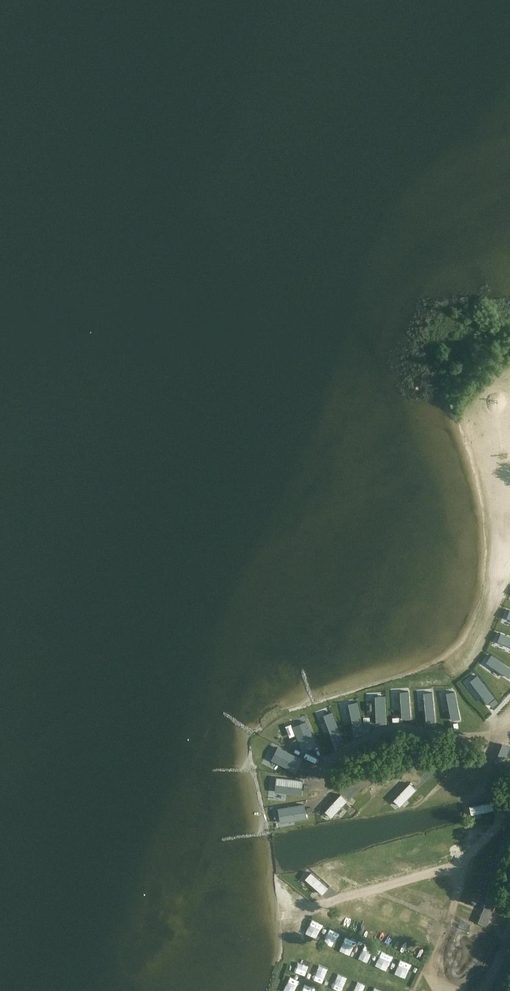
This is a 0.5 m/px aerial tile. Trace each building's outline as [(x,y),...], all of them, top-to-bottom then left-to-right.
[(497,642),(509,647),(509,637),(501,634),(497,642)] [(486,663),(509,680),(509,678),(509,667),(492,654),(486,663)] [(469,682),(487,704),(494,697),(477,676),(469,682)] [(400,690),(401,718),(412,718),(410,690),(400,690)] [(455,690),(446,691),(452,721),(461,719),(455,690)] [(425,692),(426,719),(434,718),(433,691),(425,692)] [(376,724),(385,724),(384,696),(374,696),(376,724)] [(357,701),(347,703),(353,730),(362,729),(357,701)] [(333,710),(324,714),(334,740),(343,736),(333,710)] [(315,745),(308,726),(295,731),(303,750),(315,745)] [(301,759),(283,749),(276,762),(294,772),(301,759)] [(302,780),(282,778),(280,792),(301,794),(302,780)] [(393,798),(400,805),(416,789),(409,782),(393,798)] [(324,810),(331,817),(347,800),(341,794),(324,810)] [(469,804),(471,813),(495,809),(494,800),(469,804)] [(306,818),(304,804),(284,808),(286,821),(306,818)] [(461,821),(439,830),(468,846),(490,826),(461,821)] [(310,870),(304,877),(325,895),(332,887),(310,870)] [(393,884),(391,894),(401,896),(404,886),(393,884)] [(362,899),(370,902),(374,893),(367,889),(362,899)] [(418,905),(421,895),(411,892),(407,901),(418,905)] [(439,909),(442,900),(432,896),(429,905),(439,909)] [(496,902),(488,899),(478,922),(486,925),(496,902)] [(398,913),(410,917),(413,907),(401,903),(398,913)] [(326,920),(329,911),(319,907),(316,917),(326,920)] [(422,913),(418,922),(429,926),(432,917),(422,913)] [(344,916),(339,924),(346,929),(351,921),(344,916)] [(311,919),(308,928),(319,932),(323,923),(311,919)] [(327,926),(323,935),(334,940),(338,930),(327,926)] [(398,949),(404,937),(394,933),(389,945),(398,949)] [(349,937),(347,947),(356,948),(357,938),(349,937)] [(415,956),(419,946),(408,941),(404,951),(415,956)] [(363,942),(360,951),(370,955),(373,946),(363,942)] [(384,966),(390,954),(379,949),(373,961),(384,966)] [(401,959),(399,971),(413,973),(415,962),(401,959)] [(304,973),(306,965),(297,962),(294,970),(304,973)] [(312,966),(308,976),(318,981),(323,970),(312,966)] [(329,986),(337,988),(341,974),(333,972),(329,986)]
